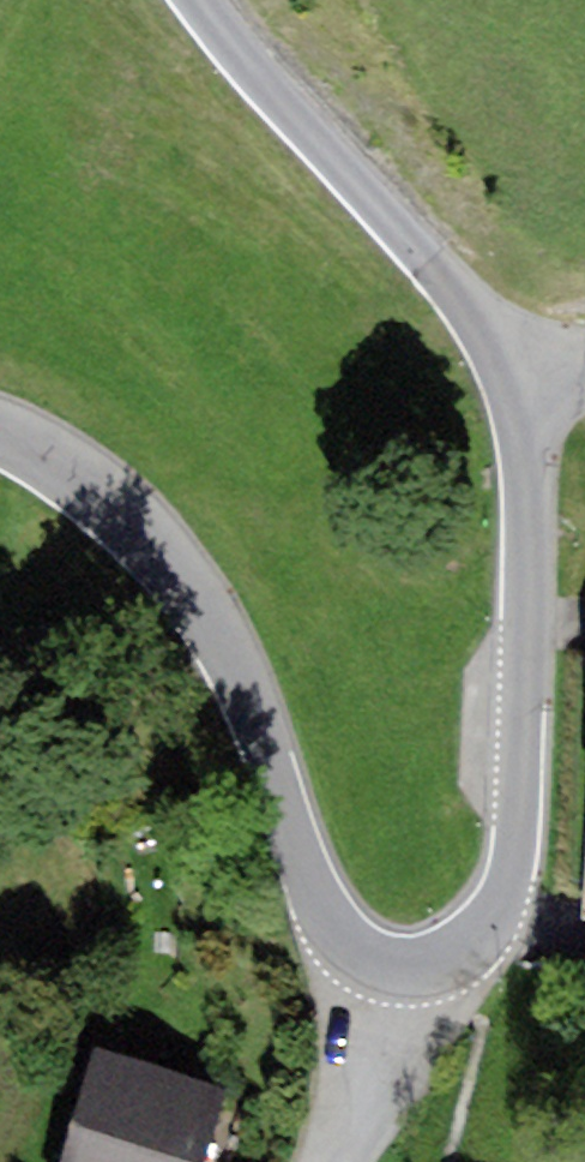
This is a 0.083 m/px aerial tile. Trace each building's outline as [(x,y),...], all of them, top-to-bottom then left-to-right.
[(96,1047),(71,1120),(200,1161),(203,1161),(227,1090),(96,1047)] [(71,1120),(58,1161),(200,1161),(71,1120)]
